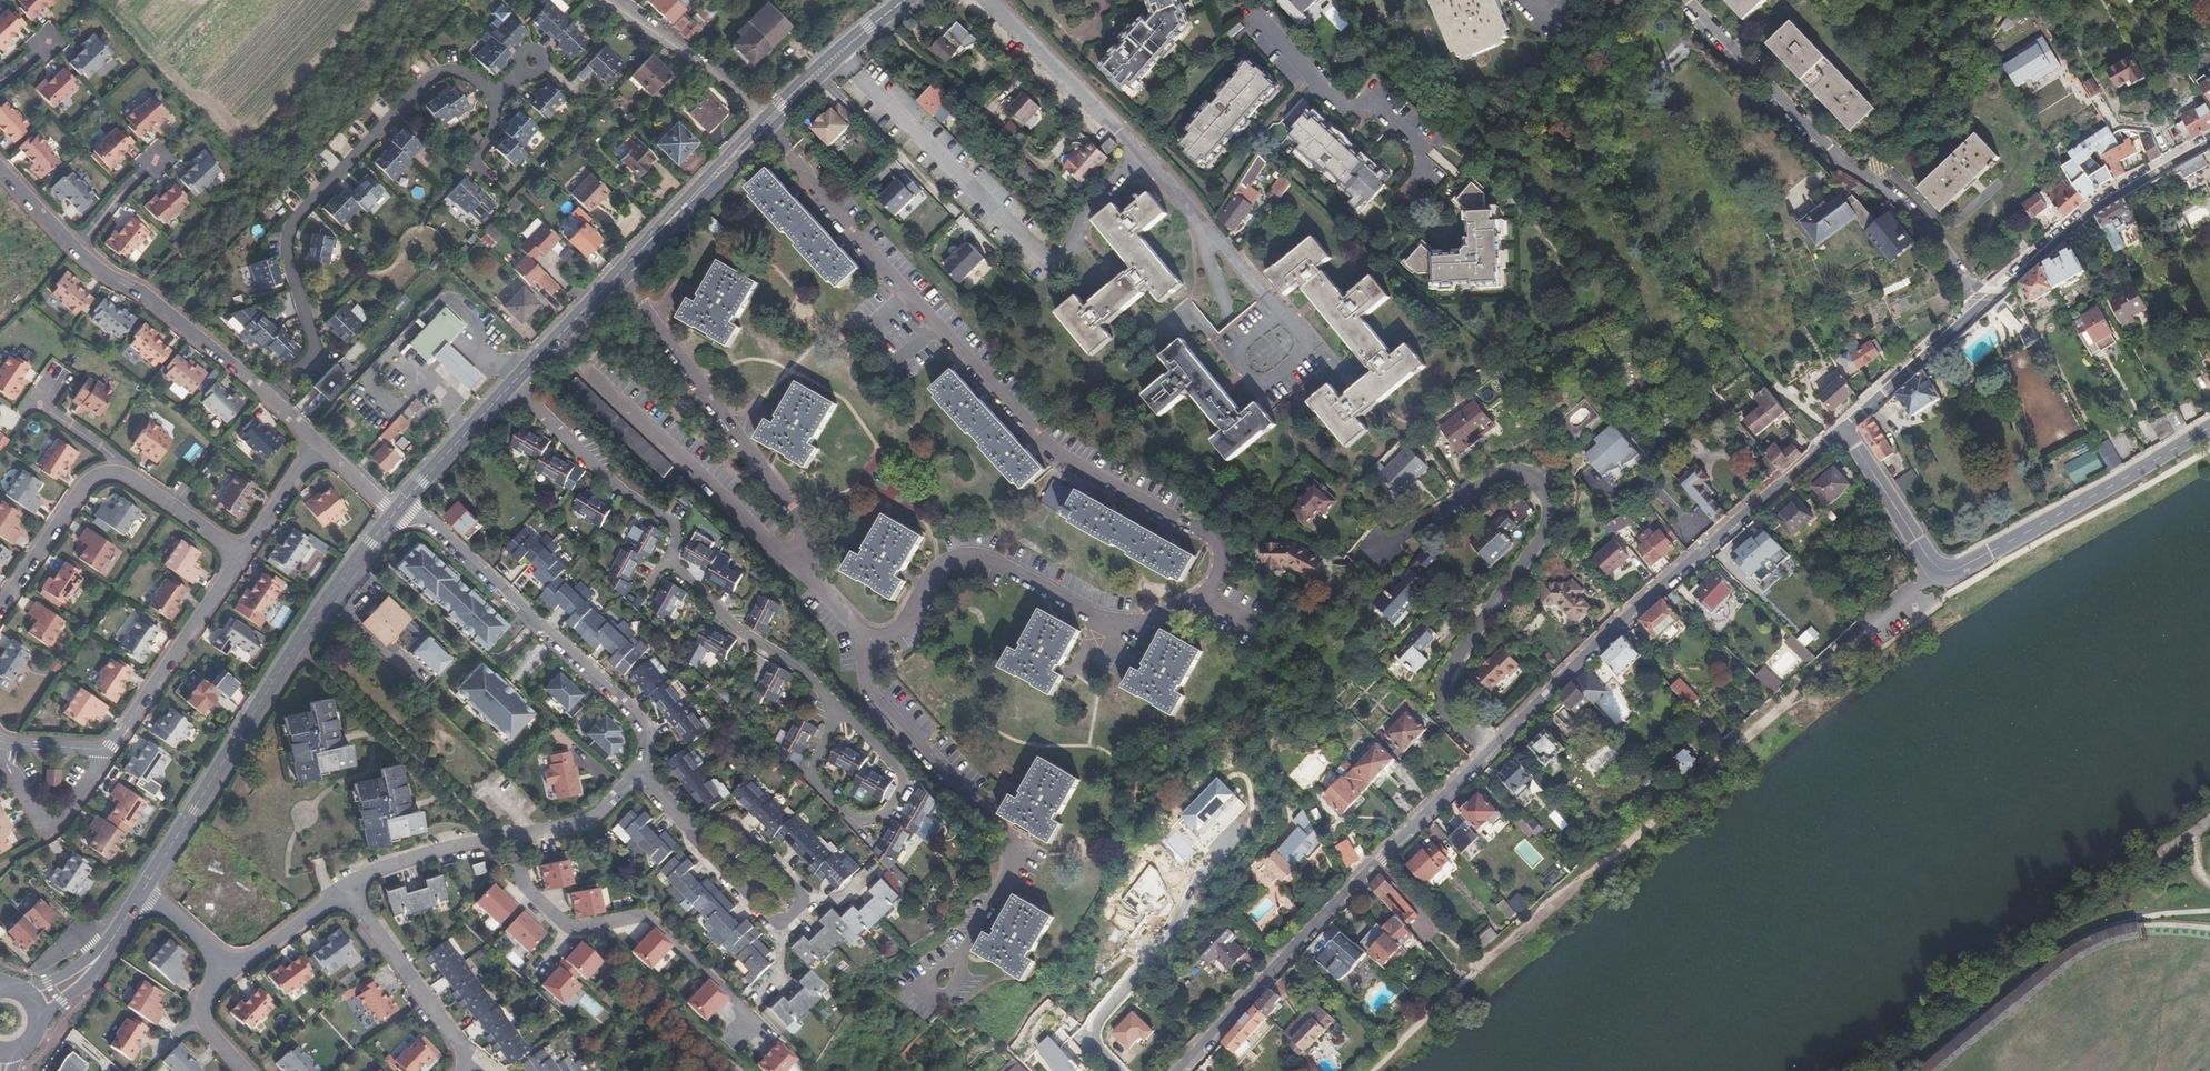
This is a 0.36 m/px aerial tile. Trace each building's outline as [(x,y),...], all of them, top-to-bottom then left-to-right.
[(56,0),(19,0),(22,3),(20,6),(31,18),(46,3),(49,7),(56,0)] [(568,8),(560,0),(551,0),(550,1),(563,13),(564,12),(568,8)] [(675,0),(647,0),(671,24),(685,10),(675,0)] [(679,31),(708,0),(694,0),(696,2),(673,25),(679,31)] [(679,32),(689,41),(718,10),(708,0),(679,31),(679,32)] [(1119,44),(1114,50),(1108,56),(1110,58),(1102,67),(1113,78),(1112,79),(1126,93),(1131,88),(1134,91),(1184,35),(1181,32),(1189,24),(1184,14),(1188,12),(1184,2),(1182,3),(1181,0),(1149,0),(1154,13),(1149,18),(1146,15),(1122,40),(1124,42),(1121,46),(1119,44)] [(1279,2),(1306,27),(1313,20),(1307,14),(1321,0),(1280,0),(1279,2)] [(1449,28),(1436,0),(1432,0),(1455,54),(1459,52),(1449,28)] [(1449,28),(1459,52),(1461,58),(1463,58),(1476,52),(1506,39),(1510,37),(1508,33),(1506,28),(1494,0),(1436,0),(1449,28)] [(1508,33),(1512,31),(1499,0),(1494,0),(1506,28),(1508,33)] [(1746,21),(1768,0),(1726,0),(1746,21)] [(550,1),(532,20),(545,33),(551,27),(557,33),(568,21),(570,19),(564,12),(563,13),(550,1)] [(770,45),(790,25),(766,2),(747,22),(770,45)] [(498,27),(500,29),(511,17),(510,15),(512,13),(502,3),(492,13),(496,18),(493,22),(498,27)] [(25,23),(14,11),(12,13),(7,8),(0,14),(0,51),(1,52),(13,41),(10,37),(25,23)] [(1334,8),(1326,13),(1338,30),(1346,25),(1334,8)] [(515,45),(528,31),(512,16),(511,17),(500,29),(498,27),(490,35),(506,50),(513,43),(515,45)] [(573,58),(588,42),(575,30),(576,28),(568,21),(557,33),(554,37),(561,43),(559,45),(573,58)] [(1877,109),(1793,21),(1769,45),(1853,132),(1877,109)] [(751,64),(770,45),(747,22),(736,33),(741,37),(732,46),(733,46),(730,49),(740,59),(743,56),(751,64)] [(958,22),(934,49),(948,62),(958,52),(961,55),(966,49),(981,43),(958,22)] [(1244,27),(1240,22),(1227,33),(1231,38),(1244,27)] [(554,37),(557,33),(551,27),(545,33),(552,39),(554,37)] [(493,75),(506,62),(500,57),(506,50),(490,35),(486,31),(480,37),(486,43),(485,44),(486,45),(474,57),(493,75)] [(85,47),(69,62),(80,73),(83,71),(88,76),(101,63),(100,62),(110,53),(104,47),(106,45),(93,32),(82,44),(85,47)] [(2044,33),(1999,59),(2016,89),(2033,79),(2034,82),(2063,66),(2044,33)] [(1476,52),(1463,58),(1465,61),(1507,43),(1506,39),(1476,52)] [(594,71),(607,83),(625,64),(612,53),(613,52),(606,45),(593,59),(599,65),(594,71)] [(1681,45),(1660,61),(1669,72),(1690,56),(1681,45)] [(500,57),(506,62),(512,56),(506,50),(500,57)] [(671,74),(651,55),(632,75),(652,94),(671,74)] [(2146,78),(2134,57),(2110,70),(2119,88),(2132,81),(2135,85),(2146,78)] [(593,59),(587,65),(594,71),(599,65),(593,59)] [(1240,72),(1188,130),(1192,134),(1182,145),(1188,150),(1186,152),(1202,166),(1207,161),(1210,163),(1245,123),(1268,97),(1269,98),(1280,86),(1271,78),(1272,76),(1260,65),(1258,66),(1249,59),(1238,70),(1240,72)] [(45,77),(33,89),(45,101),(47,100),(53,106),(63,97),(64,99),(77,86),(73,81),(75,78),(64,66),(48,81),(45,77)] [(2204,73),(2206,75),(2197,81),(2209,101),(2209,69),(2204,73)] [(2099,90),(2092,79),(2086,82),(2093,93),(2099,90)] [(552,110),(564,97),(548,82),(535,96),(537,98),(530,105),(546,120),(554,112),(552,110)] [(952,97),(938,83),(919,103),(934,117),(935,116),(942,122),(952,112),(945,105),(952,97)] [(455,117),(470,107),(456,86),(441,97),(454,115),(455,117)] [(683,102),(671,91),(663,99),(676,110),(683,102)] [(1041,108),(1024,92),(1007,111),(1024,126),(1041,108)] [(424,105),(439,126),(440,125),(454,115),(441,97),(439,94),(424,105)] [(726,112),(708,94),(689,113),(708,131),(726,112)] [(158,125),(170,113),(157,101),(156,102),(150,96),(141,105),(139,104),(126,117),(131,122),(128,124),(139,136),(155,121),(158,125)] [(13,140),(25,129),(23,127),(28,122),(15,108),(14,110),(5,100),(0,105),(0,126),(13,140)] [(2177,124),(2187,142),(2209,130),(2209,104),(2208,102),(2182,116),(2184,120),(2177,124)] [(857,120),(840,103),(834,109),(833,108),(827,115),(819,122),(813,128),(830,146),(857,120)] [(527,141),(539,128),(520,110),(507,123),(513,129),(507,135),(508,136),(521,148),(528,142),(527,141)] [(1314,117),(1307,111),(1292,128),(1294,130),(1289,136),(1301,147),(1295,153),(1320,176),(1322,174),(1326,177),(1328,175),(1347,192),(1346,193),(1352,199),(1347,204),(1359,214),(1370,203),(1369,202),(1370,200),(1371,199),(1373,201),(1385,188),(1382,185),(1383,184),(1384,182),(1391,175),(1382,167),(1380,169),(1370,160),(1368,162),(1346,142),(1316,115),(1314,117)] [(818,121),(819,122),(827,115),(826,113),(818,121)] [(445,132),(459,122),(455,117),(454,115),(440,125),(445,132)] [(1011,119),(1006,126),(1016,134),(1021,127),(1011,119)] [(507,135),(513,129),(507,123),(501,130),(507,135)] [(697,142),(677,123),(656,144),(676,164),(697,142)] [(2109,126),(2070,153),(2075,159),(2063,167),(2072,180),(2075,185),(2088,200),(2101,188),(2116,179),(2108,167),(2105,169),(2090,157),(2093,153),(2099,150),(2102,156),(2121,146),(2114,134),(2109,126)] [(119,156),(134,141),(123,129),(120,132),(115,127),(102,139),(103,141),(94,150),(100,156),(98,158),(110,170),(122,159),(119,156)] [(409,158),(422,145),(403,128),(391,141),(392,143),(398,148),(400,150),(409,158)] [(28,164),(40,176),(53,165),(51,163),(58,157),(49,148),(50,146),(38,133),(32,137),(30,135),(18,146),(32,161),(28,164)] [(1978,134),(1920,189),(1943,213),(2001,158),(1978,134)] [(513,166),(526,153),(521,148),(508,136),(495,149),(513,166)] [(1118,145),(1111,138),(1101,148),(1108,155),(1118,145)] [(2108,167),(2116,179),(2127,173),(2120,162),(2138,153),(2131,138),(2126,141),(2127,143),(2121,146),(2102,156),(2108,167)] [(2144,145),(2152,161),(2162,155),(2154,138),(2144,145)] [(648,164),(656,157),(638,140),(630,149),(625,154),(620,159),(638,176),(649,166),(648,164)] [(613,152),(620,159),(625,154),(630,149),(623,142),(613,152)] [(1109,158),(1091,142),(1077,158),(1066,170),(1084,185),(1109,158)] [(398,148),(392,143),(386,150),(392,155),(398,148)] [(196,163),(180,178),(191,190),(194,187),(199,192),(213,180),(211,178),(221,169),(215,163),(217,161),(205,148),(193,160),(196,163)] [(316,158),(328,170),(338,160),(326,148),(316,158)] [(374,163),(393,181),(405,168),(406,169),(413,161),(409,158),(400,150),(398,148),(392,155),(386,150),(374,163)] [(2170,172),(2174,180),(2181,176),(2185,183),(2188,182),(2192,190),(2206,183),(2209,188),(2209,151),(2170,172)] [(1077,158),(1073,155),(1063,167),(1066,170),(1077,158)] [(1260,193),(1250,186),(1266,162),(1259,156),(1235,193),(1238,195),(1219,219),(1234,230),(1252,206),(1251,205),(1260,193)] [(1051,185),(1026,163),(1018,172),(1030,183),(1027,186),(1040,197),(1051,185)] [(834,239),(796,198),(800,195),(793,187),(789,190),(769,169),(750,187),(756,194),(753,197),(786,233),(789,231),(801,244),(798,247),(832,283),(835,280),(841,287),(861,268),(841,247),(845,244),(838,236),(834,239)] [(1862,183),(1838,169),(1829,185),(1837,185),(1846,188),(1850,192),(1862,183)] [(910,170),(884,195),(901,212),(927,187),(910,170)] [(65,196),(79,212),(91,200),(89,197),(94,193),(81,179),(80,180),(71,171),(65,177),(63,175),(50,187),(61,199),(65,196)] [(591,173),(571,194),(589,211),(609,191),(591,173)] [(1464,175),(1457,183),(1466,191),(1474,183),(1464,175)] [(371,186),(375,182),(369,176),(365,180),(371,186)] [(460,182),(466,188),(472,182),(466,176),(460,182)] [(1291,183),(1283,176),(1272,191),(1280,198),(1291,183)] [(371,203),(383,190),(375,182),(371,186),(365,180),(349,196),(361,207),(366,212),(373,205),(371,203)] [(2072,180),(2065,186),(2068,190),(2075,185),(2072,180)] [(156,193),(144,205),(156,218),(158,216),(164,222),(173,213),(175,215),(188,202),(184,197),(186,194),(175,182),(160,197),(156,193)] [(484,196),(485,194),(472,182),(466,188),(460,182),(447,196),(454,203),(455,201),(467,213),(470,211),(480,221),(495,206),(484,196)] [(2062,221),(2088,200),(2075,185),(2068,190),(2065,186),(2061,182),(2048,193),(2044,189),(2039,193),(2049,208),(2051,207),(2062,221)] [(1428,249),(1423,245),(1407,263),(1419,274),(1435,273),(1436,286),(1457,285),(1456,283),(1472,282),(1473,285),(1502,283),(1501,269),(1504,269),(1501,218),(1496,218),(1496,209),(1487,209),(1486,194),(1474,183),(1466,191),(1458,201),(1463,206),(1468,210),(1470,247),(1469,247),(1467,249),(1465,252),(1465,253),(1433,254),(1428,249)] [(1868,187),(1862,183),(1850,192),(1853,196),(1847,200),(1844,197),(1829,208),(1825,202),(1799,221),(1814,241),(1830,230),(1833,235),(1857,217),(1866,232),(1875,242),(1881,238),(1897,257),(1915,242),(1889,212),(1878,222),(1857,197),(1868,187)] [(413,187),(412,196),(421,197),(422,188),(413,187)] [(347,194),(341,188),(335,195),(341,200),(347,194)] [(1168,214),(1151,193),(1130,211),(1131,212),(1126,217),(1115,205),(1095,222),(1135,269),(1130,274),(1129,273),(1093,303),(1093,304),(1088,308),(1078,296),(1058,313),(1093,355),(1114,338),(1103,327),(1109,322),(1110,323),(1146,293),(1145,292),(1150,288),(1162,303),(1184,285),(1176,275),(1176,276),(1141,235),(1146,230),(1147,231),(1168,214)] [(2049,208),(2039,193),(2024,205),(2034,219),(2049,208)] [(323,208),(341,226),(353,213),(354,214),(361,207),(349,196),(347,194),(341,200),(335,195),(323,208)] [(509,206),(514,213),(523,206),(518,199),(509,206)] [(2098,216),(2108,236),(2135,220),(2125,200),(2098,216)] [(584,223),(589,218),(578,207),(573,213),(584,223)] [(2199,208),(2185,216),(2189,224),(2204,217),(2199,208)] [(117,229),(106,241),(119,254),(121,252),(127,257),(136,248),(137,249),(150,235),(145,231),(147,228),(135,217),(121,233),(117,229)] [(714,217),(707,224),(720,237),(727,230),(714,217)] [(702,221),(699,219),(693,225),(695,228),(702,221)] [(496,243),(505,234),(492,222),(483,231),(486,233),(496,243)] [(543,255),(560,238),(543,222),(519,247),(532,260),(540,252),(543,255)] [(585,256),(601,240),(584,223),(568,240),(585,256)] [(1818,246),(1833,235),(1830,230),(1814,241),(1818,246)] [(316,262),(327,264),(331,247),(334,247),(336,238),(313,233),(309,255),(317,256),(316,262)] [(491,249),(496,244),(496,243),(486,233),(480,240),(491,250),(491,249)] [(1269,274),(1287,295),(1302,283),(1307,288),(1306,289),(1370,367),(1371,366),(1376,372),(1349,394),(1350,395),(1344,400),(1332,385),(1310,403),(1318,412),(1319,411),(1349,447),(1369,430),(1359,418),(1365,413),(1366,415),(1416,372),(1417,373),(1426,366),(1409,345),(1394,357),(1390,351),(1390,350),(1363,318),(1368,313),(1370,314),(1390,297),(1374,277),(1352,294),(1353,295),(1348,299),(1326,272),(1325,273),(1320,268),(1332,258),(1315,237),(1279,267),(1279,266),(1269,274)] [(1897,257),(1881,238),(1875,242),(1892,262),(1897,257)] [(2030,248),(2022,239),(2015,245),(2023,254),(2030,248)] [(954,259),(946,267),(961,284),(986,260),(971,243),(962,252),(961,250),(953,258),(954,259)] [(2074,248),(2042,265),(2044,270),(2055,289),(2087,272),(2074,248)] [(552,294),(559,287),(527,255),(513,268),(517,273),(530,286),(537,279),(552,294)] [(258,291),(276,284),(273,276),(280,273),(274,256),(250,264),(256,281),(254,281),(258,291)] [(759,283),(721,261),(701,295),(703,297),(699,303),(695,301),(691,299),(680,318),(698,328),(699,327),(714,336),(713,337),(731,347),(742,328),(734,323),(738,317),(740,317),(759,283)] [(2042,265),(2042,264),(2021,283),(2031,302),(2055,289),(2044,270),(2042,265)] [(77,309),(81,312),(92,298),(74,285),(78,280),(64,271),(54,284),(56,285),(51,293),(62,301),(60,303),(74,314),(77,309)] [(276,284),(284,282),(280,273),(273,276),(276,284)] [(2146,306),(2132,280),(2121,286),(2124,290),(2109,299),(2125,327),(2136,321),(2132,314),(2146,306)] [(539,304),(523,288),(505,306),(521,322),(539,304)] [(2080,294),(2074,288),(2067,295),(2071,303),(2080,294)] [(2071,303),(2067,295),(2060,299),(2061,299),(2064,306),(2065,306),(2071,303)] [(119,312),(102,299),(92,311),(95,314),(91,319),(106,331),(107,329),(117,337),(122,331),(124,332),(135,319),(122,308),(119,312)] [(2002,301),(1992,311),(2018,336),(2028,326),(2002,301)] [(331,329),(344,341),(362,323),(350,311),(351,310),(344,303),(331,317),(337,323),(331,329)] [(350,311),(362,323),(369,316),(357,304),(351,310),(350,311)] [(447,344),(465,326),(445,307),(409,344),(429,363),(434,358),(447,344)] [(2074,323),(2087,347),(2097,342),(2098,343),(2112,334),(2114,334),(2099,308),(2083,317),(2084,318),(2074,323)] [(263,346),(277,332),(257,312),(243,327),(244,328),(256,339),(254,341),(262,348),(263,346)] [(331,317),(325,323),(331,329),(337,323),(331,317)] [(156,362),(159,365),(170,351),(153,337),(156,333),(143,323),(133,336),(135,337),(129,345),(140,353),(138,355),(152,366),(156,362)] [(250,346),(254,341),(256,339),(244,328),(239,333),(239,336),(250,346)] [(2040,340),(2034,329),(2023,336),(2028,346),(2040,340)] [(285,364),(299,349),(280,330),(277,332),(263,346),(270,353),(272,351),(285,364)] [(2097,342),(2087,347),(2093,356),(2117,343),(2112,334),(2098,343),(2097,342)] [(1845,347),(1847,351),(1834,360),(1839,366),(1845,362),(1848,365),(1854,361),(1860,369),(1879,356),(1890,371),(1899,362),(1891,349),(1885,352),(1876,338),(1862,347),(1857,339),(1845,347)] [(1162,416),(1186,396),(1185,395),(1190,391),(1220,426),(1222,425),(1226,431),(1214,441),(1231,461),(1267,431),(1268,432),(1276,425),(1259,403),(1244,416),(1239,410),(1241,409),(1184,340),(1163,357),(1175,372),(1170,376),(1169,376),(1145,395),(1162,416)] [(468,390),(481,376),(447,344),(434,358),(468,390)] [(192,369),(175,355),(165,368),(168,370),(164,376),(178,387),(180,386),(190,394),(195,388),(197,389),(208,375),(195,365),(192,369)] [(29,366),(15,357),(13,360),(7,356),(0,367),(0,392),(11,400),(21,387),(17,384),(29,366)] [(1845,362),(1839,366),(1840,368),(1848,381),(1862,372),(1860,369),(1854,361),(1848,365),(1845,362)] [(327,400),(349,378),(335,363),(313,385),(327,400)] [(1848,381),(1840,368),(1830,377),(1835,384),(1821,396),(1834,412),(1856,393),(1848,381)] [(1942,398),(1924,369),(1897,394),(1912,417),(1942,398)] [(1019,441),(981,399),(985,396),(978,388),(974,392),(954,370),(934,388),(941,396),(938,398),(971,434),(974,432),(986,445),(983,448),(1017,484),(1020,481),(1026,488),(1046,470),(1026,448),(1030,445),(1023,437),(1019,441)] [(673,467),(575,377),(566,388),(663,478),(673,467)] [(95,383),(87,378),(73,399),(89,409),(99,416),(108,401),(107,401),(112,392),(96,382),(95,383)] [(818,439),(837,404),(799,382),(779,417),(781,418),(777,424),(773,422),(769,420),(758,439),(776,449),(776,448),(792,457),(791,458),(809,468),(820,449),(812,445),(816,438),(818,439)] [(220,389),(214,384),(203,395),(206,398),(201,403),(204,407),(220,389)] [(1787,412),(1767,388),(1756,397),(1763,406),(1745,421),(1758,436),(1787,412)] [(229,397),(220,389),(204,407),(213,415),(229,397)] [(229,397),(213,415),(214,416),(215,414),(226,424),(244,405),(234,395),(230,398),(229,397)] [(426,413),(428,410),(416,398),(403,411),(410,418),(415,412),(421,418),(426,413)] [(89,409),(73,399),(72,401),(87,412),(89,409)] [(1493,421),(1476,400),(1441,428),(1461,453),(1478,440),(1476,437),(1489,427),(1488,425),(1493,421)] [(1564,421),(1577,435),(1601,415),(1588,400),(1564,421)] [(446,427),(428,410),(426,413),(443,430),(446,427)] [(2179,410),(2167,416),(2176,433),(2188,426),(2179,410)] [(385,471),(399,457),(386,444),(399,429),(401,431),(409,423),(400,414),(378,437),(379,438),(365,452),(371,457),(371,458),(385,471)] [(781,418),(779,417),(777,415),(773,422),(777,424),(781,418)] [(2150,423),(2162,442),(2176,433),(2167,416),(2166,415),(2150,423)] [(1895,453),(1872,416),(1859,428),(1873,449),(1882,461),(1895,453)] [(268,431),(253,417),(241,430),(244,433),(240,436),(254,448),(255,447),(265,455),(270,450),(272,452),(284,438),(272,427),(268,431)] [(1496,426),(1493,421),(1488,425),(1489,427),(1476,437),(1478,440),(1496,426)] [(143,429),(133,443),(143,450),(158,460),(172,440),(165,434),(166,433),(150,422),(144,430),(143,429)] [(1637,448),(1615,424),(1602,435),(1606,438),(1587,455),(1605,475),(1613,484),(1644,456),(1642,453),(1637,448)] [(534,434),(524,427),(519,435),(518,435),(512,445),(523,452),(524,450),(533,454),(531,458),(539,463),(536,469),(549,476),(550,474),(558,479),(556,483),(565,487),(566,486),(573,490),(587,471),(577,466),(569,461),(567,464),(559,459),(559,458),(547,451),(552,441),(544,437),(542,439),(534,434)] [(41,472),(54,481),(66,463),(70,466),(78,454),(56,440),(49,450),(47,449),(37,465),(43,469),(41,472)] [(195,441),(182,457),(190,463),(203,447),(195,441)] [(1784,452),(1776,443),(1765,453),(1767,455),(1776,465),(1779,469),(1783,473),(1804,455),(1794,444),(1784,452)] [(1428,467),(1409,447),(1382,475),(1401,495),(1428,467)] [(2096,449),(2066,463),(2074,482),(2105,468),(2096,449)] [(158,460),(143,450),(141,452),(157,463),(158,460)] [(1776,465),(1767,455),(1760,462),(1772,475),(1779,469),(1776,465)] [(1386,467),(1380,461),(1374,468),(1380,473),(1386,467)] [(1851,484),(1835,467),(1813,486),(1827,503),(1842,489),(1844,491),(1851,484)] [(0,484),(0,486),(6,489),(15,475),(9,470),(0,484)] [(1901,474),(1904,487),(1918,484),(1915,471),(1901,474)] [(4,496),(32,515),(41,503),(36,500),(31,497),(41,484),(22,472),(21,473),(20,472),(18,473),(14,477),(14,480),(15,480),(4,496)] [(1680,481),(1718,523),(1727,514),(1717,503),(1712,496),(1715,493),(1705,482),(1702,485),(1689,472),(1680,481)] [(258,486),(244,476),(241,479),(236,476),(226,492),(228,493),(221,503),(228,508),(226,510),(241,520),(250,506),(246,503),(258,486)] [(1075,491),(1054,479),(1041,502),(1062,514),(1075,491)] [(1316,481),(1290,510),(1306,525),(1321,509),(1326,514),(1338,500),(1316,481)] [(329,487),(321,494),(306,506),(322,525),(329,519),(330,521),(346,508),(340,501),(340,500),(329,487)] [(1163,537),(1113,510),(1116,505),(1107,500),(1104,504),(1079,490),(1066,514),(1074,518),(1072,522),(1115,546),(1117,542),(1133,551),(1131,555),(1173,579),(1176,575),(1184,580),(1197,557),(1172,543),(1174,538),(1165,533),(1163,537)] [(602,527),(615,506),(607,501),(605,504),(597,499),(597,498),(587,491),(582,499),(580,498),(574,508),(586,516),(587,514),(595,519),(593,522),(602,527)] [(306,506),(321,494),(319,492),(304,504),(306,506)] [(1721,499),(1715,493),(1712,496),(1717,503),(1721,499)] [(685,496),(681,501),(691,509),(695,504),(685,496)] [(1490,530),(1475,544),(1493,563),(1514,543),(1505,533),(1515,523),(1519,527),(1535,511),(1522,496),(1505,512),(1507,515),(1496,525),(1495,523),(1489,528),(1490,530)] [(118,533),(122,536),(133,520),(134,520),(137,520),(139,515),(139,513),(138,512),(139,511),(120,498),(113,507),(111,511),(107,508),(102,505),(94,517),(97,519),(118,533)] [(1793,536),(1814,517),(1799,499),(1777,518),(1793,536)] [(12,547),(19,534),(15,531),(10,528),(13,524),(19,515),(0,503),(0,539),(12,547)] [(462,504),(448,517),(470,539),(483,526),(462,504)] [(1635,521),(1628,513),(1610,523),(1617,532),(1635,521)] [(924,537),(886,515),(866,549),(868,550),(864,557),(856,552),(845,571),(863,581),(863,580),(878,589),(878,590),(896,601),(907,582),(903,579),(899,577),(903,570),(905,571),(924,537)] [(653,517),(649,522),(663,531),(666,525),(653,517)] [(612,583),(625,597),(633,584),(629,582),(634,572),(633,572),(638,563),(640,565),(645,557),(650,559),(656,549),(654,548),(659,540),(662,541),(667,533),(663,531),(649,522),(647,520),(642,529),(637,526),(615,564),(616,565),(611,573),(616,575),(612,583)] [(1651,529),(1645,533),(1665,557),(1676,547),(1671,541),(1676,537),(1662,520),(1657,524),(1662,530),(1656,535),(1651,529)] [(1617,532),(1610,523),(1603,527),(1612,538),(1619,533),(1617,532)] [(304,541),(306,537),(292,527),(280,545),(275,542),(266,555),(280,565),(281,563),(288,568),(296,556),(298,558),(308,543),(304,541)] [(537,557),(554,538),(548,532),(541,540),(526,527),(508,546),(523,560),(531,551),(537,557)] [(115,548),(86,528),(78,540),(83,544),(87,546),(84,550),(78,560),(97,573),(98,572),(100,572),(102,572),(105,568),(104,565),(103,565),(115,548)] [(1764,530),(1733,560),(1751,579),(1783,549),(1764,530)] [(683,556),(694,562),(694,561),(703,566),(701,569),(709,573),(707,578),(718,584),(719,582),(727,586),(725,590),(734,595),(746,573),(738,568),(736,571),(728,566),(732,558),(721,552),(714,548),(717,543),(697,532),(683,556)] [(1665,557),(1645,533),(1639,538),(1644,544),(1639,549),(1653,566),(1665,557)] [(562,545),(554,538),(537,557),(545,564),(536,572),(551,586),(560,575),(569,566),(555,553),(562,545)] [(174,547),(163,564),(191,582),(200,571),(194,567),(190,564),(192,560),(198,552),(180,539),(175,539),(172,543),(174,547)] [(1631,558),(1615,540),(1594,558),(1610,576),(1631,558)] [(413,543),(392,566),(430,601),(432,600),(447,614),(446,616),(484,651),(507,627),(468,592),(467,593),(452,578),(453,577),(417,544),(413,543)] [(1265,545),(1265,570),(1280,570),(1280,565),(1290,565),(1311,576),(1320,559),(1295,545),(1265,545)] [(1,567),(10,553),(0,546),(0,566),(1,567)] [(1440,560),(1429,549),(1419,559),(1422,562),(1430,570),(1440,560)] [(1315,578),(1324,561),(1320,559),(1311,576),(1315,578)] [(1419,559),(1390,590),(1393,593),(1414,571),(1422,562),(1419,559)] [(50,576),(40,590),(62,604),(70,594),(71,595),(82,579),(76,575),(78,572),(65,563),(53,579),(50,576)] [(1642,578),(1644,566),(1627,564),(1625,576),(1642,578)] [(905,571),(903,570),(899,577),(903,579),(907,572),(905,571)] [(1408,610),(1430,587),(1414,571),(1393,593),(1390,590),(1377,603),(1393,618),(1397,622),(1408,610)] [(1729,594),(1734,588),(1717,571),(1701,588),(1699,586),(1692,593),(1699,600),(1696,603),(1712,619),(1713,620),(1714,620),(1714,621),(1715,621),(1716,621),(1717,622),(1718,622),(1719,622),(1720,622),(1721,622),(1722,621),(1723,621),(1724,621),(1725,620),(1726,620),(1726,619),(1727,618),(1728,618),(1728,617),(1729,616),(1729,615),(1730,614),(1730,613),(1730,612),(1730,611),(1730,610),(1730,609),(1730,608),(1730,607),(1729,606),(1729,605),(1728,604),(1727,603),(1732,597),(1729,594)] [(277,582),(263,572),(251,590),(246,587),(237,600),(252,610),(253,608),(260,613),(268,602),(270,604),(280,589),(275,585),(277,582)] [(176,603),(188,585),(174,576),(172,579),(167,575),(156,590),(158,592),(151,602),(158,607),(156,609),(171,619),(180,606),(176,603)] [(551,586),(542,595),(557,608),(564,601),(570,606),(586,588),(580,583),(575,589),(560,575),(551,586)] [(688,593),(666,580),(661,588),(664,590),(659,598),(658,598),(652,608),(660,613),(659,615),(669,621),(676,609),(674,608),(679,599),(683,601),(688,593)] [(1583,591),(1573,580),(1569,584),(1543,583),(1542,604),(1559,604),(1575,622),(1591,608),(1579,594),(1583,591)] [(586,588),(570,606),(576,612),(569,619),(583,633),(601,613),(587,600),(592,594),(586,588)] [(1683,599),(1674,591),(1641,620),(1657,638),(1681,617),(1673,608),(1683,599)] [(634,606),(642,609),(645,599),(638,596),(634,606)] [(751,615),(746,623),(768,636),(773,627),(769,625),(774,617),(776,618),(783,606),(772,600),(771,602),(763,597),(757,608),(758,608),(753,617),(751,615)] [(388,598),(363,624),(386,646),(405,625),(422,641),(410,653),(436,678),(453,660),(427,635),(426,636),(410,620),(411,620),(388,598)] [(65,622),(35,603),(27,615),(32,618),(36,621),(34,625),(27,635),(47,648),(48,646),(49,647),(52,646),(54,642),(54,640),(53,639),(65,622)] [(280,629),(291,610),(283,605),(272,624),(280,629)] [(1523,606),(1511,619),(1521,628),(1533,615),(1523,606)] [(1021,652),(1013,647),(1003,667),(1020,677),(1021,676),(1036,684),(1036,685),(1054,695),(1064,676),(1060,674),(1056,671),(1060,664),(1062,665),(1081,631),(1042,609),(1023,644),(1025,645),(1021,652)] [(1408,610),(1397,622),(1393,618),(1390,620),(1398,628),(1412,613),(1408,610)] [(616,627),(601,613),(583,633),(599,647),(606,639),(612,646),(628,627),(621,621),(616,627)] [(148,645),(159,627),(145,619),(144,621),(138,618),(128,634),(130,635),(123,646),(129,650),(128,652),(143,662),(152,648),(148,645)] [(252,632),(233,619),(222,636),(218,633),(211,645),(225,654),(233,644),(251,655),(260,643),(249,636),(252,632)] [(1434,636),(1424,626),(1396,654),(1416,673),(1429,659),(1420,651),(1434,636)] [(1812,626),(1799,638),(1807,647),(1820,635),(1812,626)] [(628,627),(612,646),(619,651),(612,659),(627,672),(644,653),(630,640),(635,634),(628,627)] [(725,663),(737,641),(729,636),(727,639),(719,634),(719,633),(708,627),(704,635),(702,634),(697,645),(688,661),(696,670),(707,651),(708,651),(710,649),(718,654),(716,658),(725,663)] [(1139,670),(1136,668),(1125,687),(1143,697),(1143,696),(1158,704),(1158,706),(1176,715),(1186,697),(1179,692),(1183,685),(1185,686),(1204,651),(1165,630),(1145,664),(1147,665),(1143,672),(1139,670)] [(1814,655),(1793,634),(1786,642),(1807,663),(1814,655)] [(1643,656),(1625,636),(1603,656),(1621,676),(1643,656)] [(25,650),(12,641),(0,659),(0,680),(1,681),(2,679),(10,683),(17,672),(18,673),(29,658),(23,654),(25,650)] [(1520,667),(1502,648),(1476,675),(1491,690),(1508,673),(1511,676),(1520,667)] [(206,655),(187,677),(192,682),(201,671),(207,676),(216,664),(206,655)] [(121,686),(133,668),(119,659),(116,663),(112,659),(102,675),(103,676),(96,686),(103,691),(101,693),(116,702),(125,689),(121,686)] [(641,682),(652,694),(653,692),(670,679),(663,671),(661,673),(649,659),(629,676),(637,685),(641,682)] [(794,675),(772,662),(767,671),(770,672),(766,680),(765,680),(758,691),(767,695),(766,697),(776,703),(783,691),(781,690),(786,681),(789,683),(794,675)] [(492,676),(481,665),(456,692),(468,702),(467,704),(497,731),(498,730),(510,741),(534,714),(522,704),(524,702),(493,675),(492,676)] [(1785,687),(1764,667),(1756,675),(1776,695),(1785,687)] [(1575,682),(1587,695),(1594,704),(1604,695),(1597,687),(1601,684),(1589,670),(1575,682)] [(557,673),(543,689),(551,695),(551,700),(555,703),(560,703),(566,709),(564,711),(571,717),(583,703),(577,698),(581,693),(557,673)] [(1700,698),(1681,678),(1671,686),(1690,707),(1700,698)] [(218,692),(204,679),(191,693),(208,708),(215,699),(214,698),(218,692)] [(684,696),(670,679),(653,692),(668,710),(666,712),(672,718),(692,702),(686,694),(684,696)] [(1587,695),(1575,682),(1560,697),(1572,710),(1587,695)] [(174,692),(178,695),(185,687),(181,684),(174,692)] [(1608,692),(1601,684),(1597,687),(1604,695),(1608,692)] [(100,718),(108,706),(79,687),(68,705),(64,704),(62,708),(64,712),(82,725),(89,716),(91,712),(95,715),(100,718)] [(758,691),(756,689),(751,699),(762,704),(766,697),(767,695),(758,691)] [(340,736),(332,698),(313,702),(315,712),(286,717),(290,733),(294,732),(296,742),(293,743),(301,782),(320,777),(319,771),(355,763),(352,744),(339,746),(336,737),(340,736)] [(698,709),(692,702),(672,718),(677,725),(679,723),(693,741),(710,728),(695,710),(698,709)] [(153,733),(174,747),(179,738),(181,739),(191,723),(184,719),(184,717),(170,708),(164,718),(153,733)] [(1409,712),(1387,734),(1406,752),(1427,730),(1409,712)] [(1690,717),(1717,746),(1722,742),(1695,712),(1690,717)] [(603,714),(586,733),(593,739),(587,746),(603,760),(619,741),(612,735),(618,729),(603,714)] [(782,744),(777,753),(796,772),(804,756),(803,755),(809,745),(807,743),(812,735),(814,736),(819,728),(797,715),(792,724),(795,725),(790,734),(782,729),(776,740),(782,744)] [(161,716),(151,732),(153,733),(164,718),(161,716)] [(1546,766),(1555,776),(1567,765),(1558,755),(1566,748),(1548,731),(1531,747),(1548,764),(1546,766)] [(133,756),(124,769),(139,779),(141,776),(147,781),(154,770),(157,772),(167,756),(160,752),(162,749),(150,741),(137,759),(133,756)] [(1396,758),(1380,742),(1355,768),(1372,785),(1396,758)] [(835,750),(829,760),(841,767),(843,765),(851,769),(849,773),(858,778),(854,784),(866,791),(867,789),(875,794),(874,797),(882,802),(885,797),(890,800),(898,786),(893,784),(895,780),(886,776),(885,778),(876,774),(877,773),(865,766),(870,756),(861,751),(860,754),(852,749),(841,743),(837,751),(835,750)] [(1699,761),(1686,746),(1671,759),(1685,774),(1699,761)] [(686,747),(670,761),(685,778),(682,781),(688,787),(710,770),(704,763),(701,765),(686,747)] [(570,766),(567,750),(550,754),(552,763),(549,763),(551,769),(544,770),(542,771),(545,783),(553,781),(557,798),(576,793),(572,777),(575,772),(573,766),(570,766)] [(1307,792),(1327,768),(1308,753),(1288,776),(1307,792)] [(552,763),(550,754),(541,756),(539,758),(542,770),(544,770),(551,769),(549,763),(552,763)] [(1043,757),(1023,791),(1025,792),(1020,799),(1016,797),(1013,795),(1002,814),(1019,824),(1020,823),(1035,832),(1034,833),(1052,843),(1063,825),(1055,820),(1059,813),(1061,814),(1081,780),(1043,757)] [(1534,777),(1516,757),(1498,774),(1515,794),(1534,777)] [(1647,773),(1652,769),(1641,757),(1637,761),(1647,773)] [(1685,774),(1671,759),(1667,762),(1681,778),(1685,774)] [(1372,785),(1355,768),(1348,761),(1337,772),(1341,776),(1344,779),(1331,793),(1326,798),(1344,814),(1372,785)] [(408,803),(400,765),(381,769),(383,779),(355,785),(358,800),(362,799),(365,810),(362,810),(370,848),(390,844),(388,837),(426,829),(422,810),(408,813),(406,804),(408,803)] [(61,787),(62,771),(50,770),(49,786),(61,787)] [(715,777),(710,770),(688,787),(693,794),(696,792),(711,810),(727,796),(712,779),(715,777)] [(1321,783),(1331,793),(1344,779),(1341,776),(1339,778),(1332,772),(1321,783)] [(768,793),(751,776),(737,791),(753,808),(751,809),(758,816),(760,815),(776,799),(770,792),(768,793)] [(1236,795),(1219,779),(1183,816),(1200,833),(1236,795)] [(112,796),(116,799),(122,802),(119,807),(112,816),(131,828),(136,827),(138,823),(137,819),(148,802),(120,784),(112,796)] [(877,847),(873,852),(891,871),(895,865),(897,861),(896,861),(903,848),(902,847),(907,839),(910,841),(915,833),(918,835),(929,844),(934,835),(932,827),(937,818),(929,813),(937,800),(923,785),(911,803),(914,804),(909,812),(908,812),(900,823),(894,819),(889,828),(892,829),(887,838),(885,837),(879,848),(877,847)] [(846,796),(840,790),(835,795),(842,801),(846,796)] [(1025,792),(1023,791),(1021,790),(1016,797),(1020,799),(1025,792)] [(1503,815),(1480,792),(1461,811),(1480,831),(1489,822),(1493,825),(1503,815)] [(1416,808),(1404,797),(1394,807),(1406,819),(1416,808)] [(783,806),(776,799),(760,815),(771,827),(768,830),(775,838),(778,835),(794,820),(782,808),(783,806)] [(635,849),(655,829),(649,822),(654,816),(641,803),(621,822),(635,836),(628,842),(635,849)] [(1303,824),(1266,864),(1279,877),(1283,880),(1307,855),(1311,859),(1324,845),(1321,840),(1322,839),(1304,809),(1296,818),(1303,824)] [(127,835),(98,815),(90,828),(95,831),(100,834),(97,838),(92,847),(109,860),(114,859),(117,855),(116,851),(127,835)] [(7,816),(0,820),(0,854),(12,847),(6,838),(4,834),(8,831),(14,827),(7,816)] [(801,851),(817,835),(810,827),(807,829),(796,818),(794,820),(778,835),(784,841),(788,837),(801,851)] [(1527,823),(1523,818),(1517,823),(1533,840),(1538,835),(1527,823)] [(1543,829),(1533,818),(1527,823),(1538,835),(1543,829)] [(1465,822),(1449,840),(1465,855),(1482,837),(1465,822)] [(662,835),(655,829),(635,849),(641,856),(647,849),(661,863),(681,844),(667,829),(662,835)] [(820,832),(817,835),(824,842),(822,844),(834,857),(837,853),(842,849),(833,841),(831,843),(820,832)] [(819,872),(834,857),(822,844),(824,842),(817,835),(801,851),(811,860),(807,865),(816,874),(819,872)] [(1360,860),(1348,840),(1341,844),(1337,847),(1349,866),(1360,860)] [(1426,850),(1409,866),(1424,884),(1450,861),(1444,855),(1448,852),(1442,846),(1439,850),(1434,844),(1427,851),(1426,850)] [(670,890),(676,896),(697,876),(690,870),(697,864),(683,850),(663,869),(677,883),(670,890)] [(88,861),(73,851),(61,869),(57,866),(48,880),(62,890),(64,887),(70,892),(78,881),(80,882),(90,868),(86,865),(88,861)] [(849,866),(837,853),(834,857),(819,872),(826,879),(831,875),(841,886),(858,869),(852,863),(849,866)] [(574,882),(569,858),(537,864),(539,878),(544,877),(545,877),(546,880),(545,880),(546,888),(574,882)] [(487,871),(484,860),(474,863),(477,874),(487,871)] [(1279,877),(1266,864),(1259,872),(1272,884),(1279,877)] [(910,879),(895,865),(891,871),(905,885),(910,879)] [(1394,887),(1381,874),(1369,885),(1382,899),(1386,895),(1389,892),(1394,887)] [(427,890),(416,893),(422,912),(435,908),(434,904),(447,900),(440,875),(424,880),(427,890)] [(871,904),(884,917),(896,907),(893,904),(903,895),(884,875),(870,888),(878,897),(871,904)] [(690,897),(703,911),(723,891),(709,877),(703,882),(697,876),(676,896),(683,903),(690,897)] [(422,912),(416,893),(407,896),(404,885),(386,890),(394,915),(405,912),(406,916),(422,912)] [(1511,902),(1522,893),(1516,885),(1505,894),(1511,902)] [(495,886),(477,904),(500,927),(520,906),(505,892),(502,894),(495,886)] [(604,910),(599,886),(567,892),(570,906),(574,905),(576,905),(576,907),(575,909),(576,916),(604,910)] [(1394,887),(1389,892),(1407,912),(1419,915),(1394,887)] [(711,931),(717,938),(737,918),(731,912),(737,906),(723,891),(703,911),(717,925),(711,931)] [(1247,910),(1265,926),(1280,910),(1262,894),(1247,910)] [(1055,917),(1017,895),(997,929),(999,930),(995,937),(991,934),(987,932),(976,951),(993,961),(994,960),(1009,969),(1009,970),(1026,980),(1037,962),(1029,957),(1034,950),(1035,951),(1055,917)] [(1386,895),(1382,899),(1396,915),(1407,926),(1405,914),(1386,895)] [(23,915),(40,931),(55,916),(39,899),(23,915)] [(1516,912),(1504,899),(1497,905),(1509,918),(1516,912)] [(872,929),(884,917),(871,904),(864,911),(856,902),(843,915),(851,924),(862,935),(870,927),(872,929)] [(844,931),(851,924),(843,915),(834,906),(821,918),(829,926),(822,934),(834,947),(847,934),(844,931)] [(541,927),(526,912),(505,932),(528,955),(546,938),(538,930),(541,927)] [(1407,912),(1405,914),(1407,926),(1419,915),(1407,912)] [(1355,925),(1341,913),(1332,922),(1347,935),(1355,925)] [(24,947),(40,931),(23,915),(7,930),(24,947)] [(1396,915),(1383,928),(1387,933),(1403,946),(1409,952),(1420,941),(1407,926),(1396,915)] [(490,917),(483,923),(490,932),(497,926),(490,917)] [(737,918),(717,938),(723,944),(724,943),(738,957),(740,955),(743,952),(759,936),(763,932),(749,918),(743,924),(737,918)] [(1232,939),(1226,934),(1230,929),(1223,922),(1214,931),(1217,934),(1210,942),(1207,939),(1197,949),(1210,961),(1215,956),(1230,969),(1245,953),(1232,939)] [(633,950),(651,967),(673,945),(653,925),(638,940),(641,943),(633,950)] [(1499,937),(1491,927),(1476,940),(1484,950),(1499,937)] [(1387,933),(1383,928),(1373,939),(1378,943),(1371,951),(1386,965),(1403,946),(1387,933)] [(1236,935),(1230,929),(1226,934),(1232,939),(1236,935)] [(354,952),(338,930),(326,939),(330,944),(313,956),(325,973),(354,952)] [(823,957),(834,947),(822,934),(814,940),(807,932),(795,943),(812,962),(820,954),(823,957)] [(1368,953),(1342,932),(1317,960),(1329,971),(1330,970),(1342,980),(1344,977),(1345,977),(1348,975),(1354,970),(1353,970),(1368,953)] [(743,952),(740,955),(753,969),(746,976),(755,983),(774,964),(766,956),(773,949),(759,936),(743,952)] [(184,957),(166,939),(148,958),(174,983),(184,973),(176,965),(184,957)] [(435,961),(444,974),(462,961),(456,952),(454,954),(444,940),(433,947),(432,948),(423,956),(430,965),(435,961)] [(573,947),(563,957),(565,959),(572,966),(567,972),(575,980),(581,974),(587,979),(604,961),(584,942),(578,947),(579,949),(577,951),(576,950),(573,947)] [(517,968),(524,963),(514,950),(507,955),(517,968)] [(314,977),(298,954),(271,973),(287,996),(314,977)] [(559,965),(557,963),(548,973),(551,976),(552,978),(550,979),(548,979),(543,984),(564,1004),(581,986),(575,980),(567,972),(572,966),(565,959),(559,965)] [(449,991),(456,1000),(477,984),(467,971),(469,969),(462,961),(444,974),(454,987),(449,991)] [(802,1002),(808,1009),(821,998),(818,995),(826,987),(809,968),(796,979),(801,984),(792,991),(802,1002)] [(1296,983),(1287,974),(1277,985),(1287,993),(1295,984),(1296,983)] [(715,1014),(730,999),(709,980),(687,1002),(705,1020),(712,1012),(715,1014)] [(395,1009),(373,981),(352,997),(374,1025),(395,1009)] [(161,995),(141,982),(126,1006),(154,1024),(164,1009),(155,1004),(161,995)] [(477,1019),(479,1018),(496,1005),(489,996),(487,998),(477,984),(456,1000),(463,1009),(468,1005),(477,1019)] [(1295,984),(1287,993),(1294,1000),(1302,991),(1295,984)] [(276,1006),(257,986),(231,1011),(251,1031),(276,1006)] [(1282,998),(1271,989),(1256,1005),(1269,1016),(1277,1007),(1275,1005),(1282,998)] [(796,1020),(808,1009),(802,1002),(792,991),(784,998),(780,994),(768,1005),(784,1024),(793,1017),(796,1020)] [(576,1005),(596,1018),(603,1007),(583,994),(576,1005)] [(1312,999),(1304,1008),(1307,1011),(1312,1016),(1311,1017),(1310,1019),(1310,1021),(1310,1022),(1303,1029),(1293,1039),(1294,1040),(1292,1044),(1293,1047),(1301,1056),(1336,1020),(1312,999)] [(482,1034),(489,1043),(511,1027),(501,1012),(502,1011),(497,1004),(496,1005),(479,1018),(488,1029),(482,1034)] [(1256,1005),(1223,1042),(1236,1053),(1234,1055),(1238,1059),(1251,1044),(1248,1040),(1268,1018),(1269,1016),(1256,1005)] [(1307,1011),(1296,1023),(1303,1029),(1310,1022),(1310,1021),(1310,1019),(1311,1017),(1312,1016),(1307,1011)] [(1154,1032),(1133,1012),(1113,1032),(1131,1049),(1141,1038),(1145,1041),(1154,1032)] [(146,1033),(124,1018),(108,1043),(130,1058),(146,1033)] [(1303,1029),(1296,1023),(1286,1033),(1293,1039),(1303,1029)] [(1053,1036),(1062,1045),(1074,1034),(1067,1026),(1063,1030),(1062,1028),(1053,1036)] [(511,1062),(530,1049),(523,1040),(521,1041),(511,1027),(489,1043),(497,1053),(502,1049),(511,1062)] [(1038,1048),(1055,1070),(1080,1070),(1082,1069),(1050,1036),(1038,1048)] [(415,1037),(390,1061),(399,1070),(420,1070),(434,1058),(415,1037)] [(764,1070),(786,1070),(797,1059),(777,1039),(762,1055),(765,1057),(758,1065),(764,1070)] [(181,1042),(162,1062),(172,1070),(199,1070),(186,1058),(191,1052),(181,1042)] [(296,1047),(277,1064),(283,1070),(318,1070),(296,1047)] [(569,1068),(563,1060),(555,1066),(543,1049),(522,1064),(527,1070),(564,1070),(569,1068)] [(71,1053),(64,1058),(58,1070),(84,1070),(86,1066),(71,1053)] [(1019,1062),(1013,1069),(1011,1070),(1029,1070),(1019,1062)]
